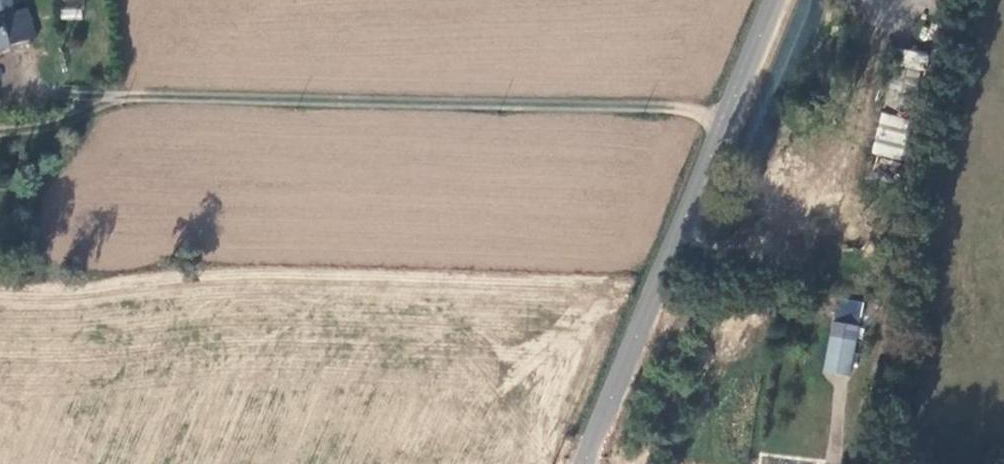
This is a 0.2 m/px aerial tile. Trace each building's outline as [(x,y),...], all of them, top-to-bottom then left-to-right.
[(37,38),(28,9),(16,12),(12,0),(11,0),(1,3),(0,1),(0,49),(37,38)] [(81,10),(80,0),(59,0),(60,10),(81,10)] [(913,7),(931,12),(934,0),(914,0),(913,7)] [(927,83),(902,78),(891,127),(916,133),(927,83)] [(837,298),(832,320),(858,325),(863,303),(837,298)] [(829,381),(854,386),(863,336),(839,331),(829,381)]
